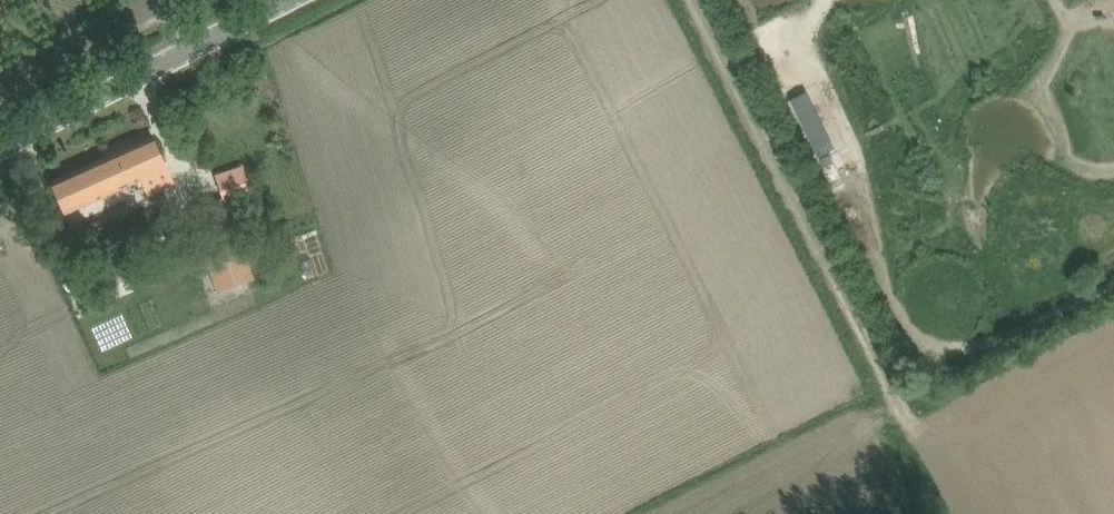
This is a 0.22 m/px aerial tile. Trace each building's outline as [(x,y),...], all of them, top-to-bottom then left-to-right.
[(50,181),(60,201),(64,212),(143,177),(150,192),(174,182),(153,135),(50,181)] [(243,165),(215,175),(223,196),(251,187),(243,165)] [(254,278),(225,197),(189,210),(218,291),(254,278)]
